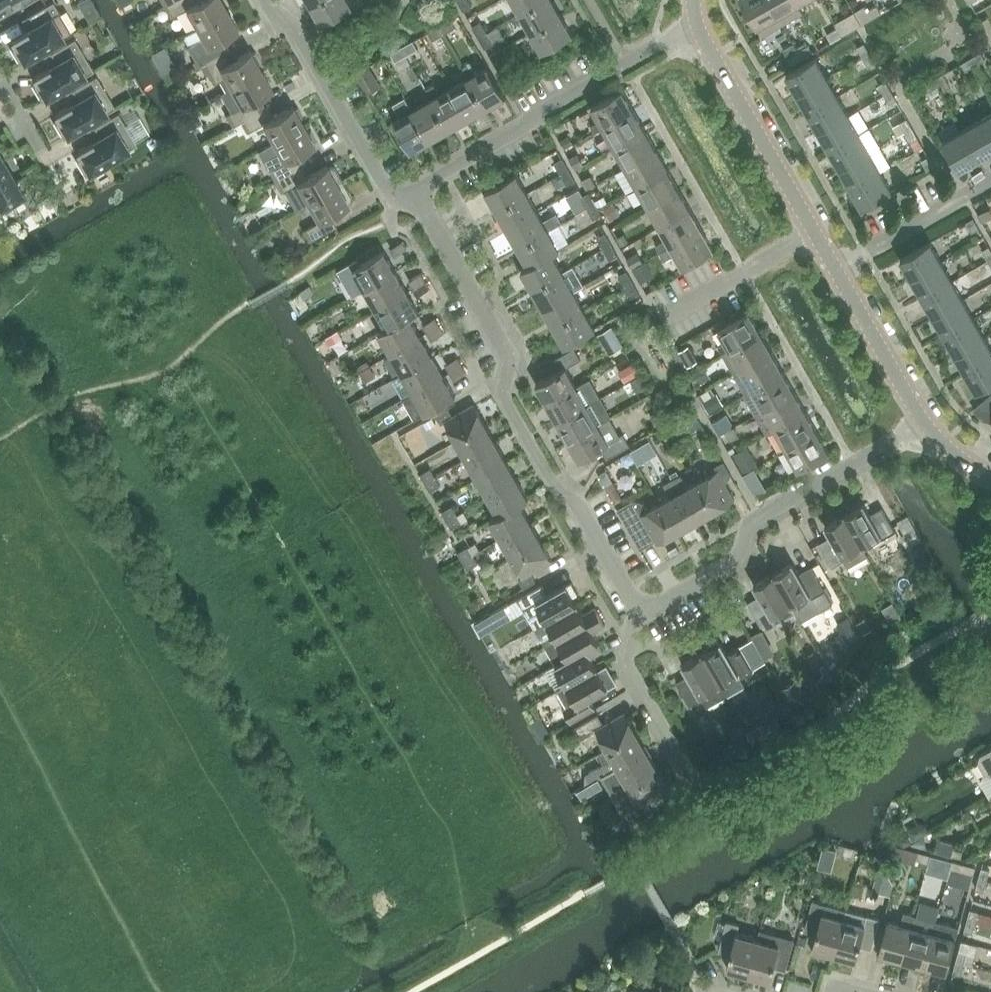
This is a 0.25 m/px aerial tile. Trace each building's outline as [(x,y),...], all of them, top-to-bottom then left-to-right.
[(227,10),(222,0),(199,0),(197,1),(197,0),(174,0),(164,6),(170,17),(186,8),(197,27),(227,10)] [(311,5),(322,24),(352,7),(348,0),(319,0),(311,5)] [(464,10),(472,5),(469,0),(458,0),(464,10)] [(544,0),(513,0),(520,13),(544,0)] [(561,15),(553,0),(544,0),(520,13),(531,32),(561,15)] [(778,16),(769,0),(741,0),(762,36),(783,24),(778,16)] [(778,16),(783,24),(802,13),(797,4),(795,0),(769,0),(778,16)] [(12,49),(17,57),(20,63),(72,33),(53,1),(28,15),(29,16),(30,16),(35,25),(12,39),(16,46),(12,49)] [(877,5),(867,11),(865,7),(855,13),(861,25),(882,13),(877,5)] [(202,63),(225,50),(219,40),(238,29),(227,10),(197,27),(203,37),(187,46),(198,66),(202,63)] [(835,24),(838,29),(842,36),(861,25),(855,13),(835,24)] [(561,15),(531,32),(542,52),(572,35),(561,15)] [(990,30),(990,22),(988,17),(981,21),(987,32),(990,30)] [(440,25),(445,34),(456,27),(451,19),(440,25)] [(481,21),(473,26),(479,37),(488,32),(481,21)] [(445,34),(440,25),(429,32),(434,40),(445,34)] [(842,36),(838,29),(827,35),(831,42),(842,36)] [(479,37),(486,48),(494,43),(488,32),(479,37)] [(52,53),(57,62),(33,76),(38,83),(33,85),(42,100),(94,70),(75,38),(50,52),(51,53),(52,53)] [(403,47),(407,55),(418,49),(413,41),(403,47)] [(858,48),(863,57),(870,53),(865,44),(858,48)] [(801,57),(802,58),(813,52),(809,45),(798,51),(801,57)] [(407,55),(403,47),(392,53),(394,57),(396,61),(403,57),(407,55)] [(226,90),(231,87),(261,70),(258,64),(261,61),(256,52),(252,52),(250,50),(231,61),(225,50),(202,63),(214,83),(220,79),(226,90)] [(802,58),(801,57),(798,51),(788,57),(792,64),(802,58)] [(870,53),(863,57),(869,67),(876,63),(870,53)] [(971,58),(975,64),(984,59),(980,53),(971,58)] [(786,74),(797,94),(827,77),(816,58),(786,74)] [(975,64),(971,58),(962,63),(966,69),(975,64)] [(379,87),(367,66),(357,71),(369,92),(379,87)] [(489,66),(469,78),(486,108),(506,97),(489,66)] [(506,67),(499,71),(505,82),(512,78),(506,67)] [(232,126),(241,121),(259,110),(253,100),(272,89),(261,70),(231,87),(226,90),(221,93),(231,112),(226,115),(232,126)] [(937,85),(947,80),(943,73),(934,79),(937,85)] [(55,123),(64,137),(115,107),(97,75),(72,89),(73,90),(79,99),(55,113),(59,120),(55,123)] [(827,77),(797,94),(808,113),(838,96),(827,77)] [(450,88),(467,119),(486,108),(469,78),(450,88)] [(924,84),(928,91),(937,85),(934,79),(924,84)] [(885,95),(892,91),(887,81),(880,85),(885,95)] [(937,86),(928,91),(932,98),(941,93),(937,86)] [(432,99),(449,129),(467,119),(450,88),(432,99)] [(595,132),(603,127),(634,110),(622,89),(591,107),(599,120),(591,125),(595,132)] [(892,91),(885,95),(890,104),(897,100),(892,91)] [(838,96),(808,113),(819,132),(848,115),(838,96)] [(413,110),(430,140),(449,129),(432,99),(413,110)] [(268,105),(259,110),(241,121),(247,132),(263,123),(273,142),(304,125),(300,119),(303,116),(298,107),(294,108),(293,106),(274,116),(268,105)] [(430,140),(413,110),(393,121),(410,151),(430,140)] [(634,110),(603,127),(615,147),(645,130),(634,110)] [(77,160),(86,174),(137,144),(118,112),(94,126),(94,127),(95,127),(100,136),(77,150),(81,157),(77,160)] [(990,136),(990,113),(981,119),(990,136)] [(830,150),(859,134),(848,115),(819,132),(830,150)] [(906,131),(912,127),(907,117),(900,121),(906,131)] [(979,159),(990,152),(990,136),(981,119),(962,129),(979,159)] [(304,125),(273,142),(284,161),(269,170),(275,181),(302,166),(296,155),(315,144),(314,142),(316,139),(311,130),(307,131),(304,125)] [(912,127),(906,131),(911,140),(918,136),(912,127)] [(962,129),(942,140),(959,170),(979,159),(962,129)] [(626,167),(656,150),(645,130),(615,147),(626,167)] [(859,134),(830,150),(840,169),(870,152),(859,134)] [(570,135),(560,141),(564,148),(574,143),(570,135)] [(851,188),(881,171),(890,166),(879,147),(870,152),(840,169),(851,188)] [(637,187),(668,169),(656,150),(626,167),(637,187)] [(578,153),(570,158),(576,169),(584,164),(578,153)] [(23,194),(0,154),(0,208),(23,194)] [(934,165),(929,155),(922,159),(927,169),(934,165)] [(560,173),(569,168),(562,157),(554,162),(560,173)] [(308,202),(343,182),(335,167),(331,166),(328,168),(327,165),(308,176),(302,166),(275,181),(281,192),(297,183),(308,202)] [(569,168),(560,173),(566,184),(575,180),(569,168)] [(648,207),(679,189),(668,169),(637,187),(648,207)] [(881,171),(851,188),(862,207),(892,190),(881,171)] [(486,191),(497,210),(527,193),(516,173),(486,191)] [(591,174),(582,179),(587,188),(596,183),(591,174)] [(349,204),(348,202),(351,200),(352,197),(343,182),(308,202),(318,221),(303,230),(309,241),(336,226),(330,215),(349,204)] [(581,197),(583,196),(579,189),(567,196),(576,214),(587,208),(581,197)] [(660,226),(690,209),(679,189),(648,207),(660,226)] [(587,208),(595,203),(589,192),(581,197),(587,208)] [(538,212),(527,193),(497,210),(507,229),(538,212)] [(604,196),(596,201),(599,207),(607,202),(604,196)] [(595,203),(587,208),(593,219),(602,214),(595,203)] [(613,203),(604,208),(611,219),(619,214),(613,203)] [(978,214),(983,222),(990,217),(990,210),(990,208),(978,214)] [(667,239),(656,245),(660,252),(702,229),(690,209),(660,226),(667,239)] [(538,212),(507,229),(518,248),(548,230),(538,212)] [(973,217),(966,221),(971,231),(979,227),(973,217)] [(675,253),(683,267),(713,249),(702,229),(660,252),(664,259),(675,253)] [(548,230),(518,248),(528,266),(529,266),(552,253),(552,254),(559,250),(548,230)] [(603,248),(611,243),(605,233),(597,237),(603,248)] [(625,233),(617,238),(621,245),(630,240),(625,233)] [(402,241),(390,248),(394,255),(407,248),(402,241)] [(901,259),(912,279),(941,262),(930,242),(901,259)] [(611,243),(603,248),(609,259),(617,254),(611,243)] [(990,258),(990,248),(989,246),(982,250),(988,260),(990,258)] [(365,289),(396,272),(384,251),(354,268),(365,289)] [(552,254),(552,253),(529,266),(528,266),(521,270),(533,289),(563,272),(552,254)] [(639,253),(627,259),(632,268),(644,262),(639,253)] [(646,261),(633,269),(640,282),(654,274),(646,261)] [(922,297),(952,280),(941,262),(912,279),(922,297)] [(625,286),(633,281),(626,270),(619,275),(625,286)] [(377,309),(407,292),(396,272),(365,289),(377,309)] [(543,308),(573,291),(563,272),(533,289),(543,308)] [(413,288),(425,281),(421,273),(409,280),(413,288)] [(952,280),(922,297),(933,316),(963,299),(952,280)] [(425,281),(413,288),(417,295),(429,288),(425,281)] [(633,281),(625,286),(631,297),(639,292),(633,281)] [(309,285),(299,291),(303,298),(313,291),(309,285)] [(554,327),(584,309),(573,291),(543,308),(554,327)] [(410,316),(411,317),(419,312),(407,292),(377,309),(387,328),(388,329),(410,316)] [(963,299),(933,316),(944,335),(973,318),(963,299)] [(595,329),(584,309),(554,327),(565,346),(595,329)] [(718,345),(723,354),(761,333),(749,312),(718,329),(725,341),(718,345)] [(391,353),(421,336),(411,317),(410,316),(388,329),(387,328),(379,332),(391,353)] [(428,332),(439,325),(435,318),(424,324),(428,332)] [(973,318),(944,335),(954,354),(984,337),(973,318)] [(439,325),(428,332),(432,339),(444,333),(439,325)] [(337,332),(328,337),(331,344),(341,339),(337,332)] [(735,374),(742,370),(772,352),(761,333),(723,354),(735,374)] [(402,373),(433,356),(421,336),(391,353),(402,373)] [(990,358),(990,349),(984,337),(954,354),(965,372),(990,358)] [(687,346),(679,351),(685,360),(688,366),(698,361),(689,345),(687,346)] [(557,371),(536,383),(547,403),(576,386),(566,368),(581,359),(574,348),(551,361),(557,371)] [(772,352),(742,370),(735,374),(746,393),(783,372),(772,352)] [(414,393),(444,375),(433,356),(402,373),(414,393)] [(450,372),(462,365),(458,358),(446,365),(450,372)] [(965,372),(976,392),(987,385),(990,383),(990,358),(965,372)] [(367,359),(358,365),(361,370),(371,365),(367,359)] [(633,363),(620,370),(627,382),(639,374),(633,363)] [(462,365),(450,372),(454,379),(466,372),(462,365)] [(703,366),(692,373),(699,384),(710,377),(703,366)] [(755,414),(764,409),(795,392),(783,372),(746,393),(744,394),(755,414)] [(425,414),(456,396),(444,375),(414,393),(425,414)] [(640,376),(631,381),(637,392),(646,387),(640,376)] [(558,422),(600,398),(589,379),(576,386),(547,403),(558,422)] [(715,394),(702,401),(709,413),(724,405),(717,392),(715,394)] [(795,392),(764,409),(755,414),(767,434),(775,429),(806,412),(795,392)] [(569,441),(609,418),(611,417),(600,398),(558,422),(569,441)] [(441,424),(445,421),(456,440),(485,423),(474,404),(453,416),(448,408),(436,415),(441,424)] [(659,410),(651,415),(658,427),(666,422),(659,410)] [(775,429),(787,449),(817,432),(806,412),(775,429)] [(693,415),(685,420),(692,431),(703,425),(697,413),(696,414),(693,415)] [(727,414),(713,422),(719,433),(733,425),(727,414)] [(433,417),(424,422),(427,428),(436,423),(433,417)] [(619,436),(609,418),(569,441),(580,460),(601,448),(607,458),(630,445),(623,433),(619,436)] [(456,440),(467,459),(496,442),(485,423),(456,440)] [(735,425),(725,431),(730,440),(740,434),(735,425)] [(817,432),(787,449),(798,470),(829,452),(817,432)] [(467,459),(477,478),(507,461),(496,442),(467,459)] [(747,446),(734,454),(744,473),(758,465),(747,446)] [(631,451),(622,457),(624,461),(630,463),(635,459),(631,451)] [(477,478),(488,496),(517,480),(507,461),(477,478)] [(715,466),(717,471),(698,481),(715,510),(734,499),(722,478),(731,473),(724,461),(715,466)] [(426,481),(436,476),(431,467),(421,473),(426,481)] [(754,468),(743,475),(755,494),(764,490),(766,488),(754,468)] [(696,521),(715,510),(698,481),(688,487),(681,475),(672,479),(696,521)] [(436,476),(426,481),(430,489),(440,484),(436,476)] [(671,497),(661,503),(677,532),(696,521),(672,479),(664,484),(671,497)] [(498,514),(499,515),(520,503),(520,504),(529,499),(517,480),(488,496),(498,514)] [(677,532),(661,503),(649,509),(645,502),(634,499),(618,508),(631,530),(646,522),(658,543),(677,532)] [(520,503),(499,515),(498,514),(490,519),(501,539),(530,522),(520,504),(520,503)] [(864,503),(845,515),(864,549),(896,531),(882,507),(870,514),(864,503)] [(447,520),(457,514),(453,505),(443,511),(447,520)] [(465,510),(457,514),(462,522),(469,518),(465,510)] [(457,514),(447,520),(452,528),(462,522),(457,514)] [(868,555),(864,549),(845,515),(825,526),(831,536),(819,543),(832,567),(844,560),(848,567),(868,555)] [(906,517),(898,523),(904,533),(913,528),(906,517)] [(501,539),(512,558),(542,541),(530,522),(501,539)] [(542,541),(512,558),(523,576),(519,579),(524,588),(536,581),(531,572),(552,560),(542,541)] [(476,542),(469,546),(474,554),(481,550),(476,542)] [(463,560),(474,554),(469,546),(459,552),(463,560)] [(474,554),(463,560),(468,569),(479,563),(474,554)] [(833,603),(811,566),(799,573),(793,563),(774,574),(791,604),(795,612),(801,622),(833,603)] [(795,612),(791,604),(774,574),(754,585),(760,596),(748,602),(761,626),(764,625),(767,629),(795,612)] [(925,574),(919,584),(932,592),(938,582),(925,574)] [(541,584),(517,598),(524,610),(524,609),(535,628),(577,604),(573,597),(578,594),(572,582),(566,585),(566,584),(547,595),(541,584)] [(601,616),(596,607),(583,614),(577,604),(535,628),(546,647),(601,616)] [(599,642),(593,631),(605,624),(601,616),(546,647),(556,665),(568,658),(568,659),(599,642)] [(837,622),(849,642),(860,636),(848,616),(837,622)] [(866,618),(857,623),(863,634),(872,629),(866,618)] [(711,648),(702,654),(726,696),(745,685),(740,677),(753,670),(739,646),(728,653),(722,642),(719,644),(717,640),(709,645),(711,648)] [(603,650),(599,642),(568,659),(568,658),(556,665),(555,665),(566,684),(567,685),(597,667),(591,657),(603,650)] [(688,675),(676,682),(690,706),(702,699),(707,707),(726,696),(702,654),(682,665),(688,675)] [(607,672),(601,675),(597,667),(567,685),(566,684),(558,689),(569,708),(565,711),(571,722),(595,708),(589,698),(616,683),(615,682),(613,683),(607,672)] [(796,680),(783,688),(793,704),(806,696),(796,680)] [(582,739),(597,730),(607,748),(636,732),(625,712),(604,724),(598,714),(575,727),(582,739)] [(763,723),(748,733),(754,744),(770,734),(764,725),(763,723)] [(548,727),(537,733),(541,739),(552,733),(548,727)] [(604,764),(601,766),(605,774),(647,750),(636,732),(607,748),(598,753),(604,764)] [(647,750),(605,774),(616,793),(658,769),(647,750)] [(980,757),(979,761),(984,769),(987,770),(990,777),(990,751),(980,757)] [(601,766),(589,772),(594,781),(605,774),(601,766)] [(616,793),(627,811),(624,813),(631,824),(653,812),(654,811),(648,801),(669,789),(658,769),(616,793)] [(585,786),(578,791),(582,798),(589,793),(585,786)] [(653,812),(631,824),(634,829),(656,817),(653,812)] [(919,823),(908,829),(911,834),(914,840),(915,841),(924,835),(930,832),(926,825),(919,823)] [(906,832),(898,837),(903,846),(911,842),(908,836),(906,832)] [(944,854),(947,841),(939,839),(935,851),(944,854)] [(944,854),(952,855),(954,849),(955,843),(947,841),(944,854)] [(824,847),(819,867),(830,870),(835,850),(824,847)] [(954,849),(952,855),(961,858),(963,851),(954,849)] [(929,863),(931,855),(919,852),(917,859),(929,863)] [(950,872),(951,869),(953,861),(942,858),(940,869),(950,872)] [(976,867),(964,864),(953,861),(951,869),(974,875),(976,867)] [(979,878),(986,880),(989,869),(982,867),(979,878)] [(878,869),(873,890),(890,895),(893,884),(886,871),(878,869)] [(764,872),(763,880),(770,882),(772,874),(764,872)] [(986,880),(979,878),(976,888),(983,890),(986,880)] [(835,953),(844,919),(846,909),(813,900),(806,926),(818,929),(812,951),(823,954),(827,951),(835,953)] [(967,919),(975,921),(977,910),(970,908),(967,919)] [(846,909),(844,919),(835,953),(842,955),(844,960),(855,963),(861,941),(873,944),(880,919),(846,909)] [(975,921),(990,926),(990,914),(977,910),(975,921)] [(902,959),(914,915),(904,912),(901,924),(888,920),(879,953),(902,959)] [(914,915),(902,959),(924,965),(936,921),(914,915)] [(975,921),(967,919),(964,930),(972,932),(975,921)] [(744,972),(749,973),(758,939),(757,939),(737,934),(740,924),(727,921),(726,924),(722,938),(720,946),(732,950),(727,968),(731,975),(743,978),(744,972)] [(960,927),(936,921),(924,965),(947,971),(960,927)] [(719,922),(715,936),(722,938),(726,924),(719,922)] [(757,939),(758,939),(749,973),(770,979),(775,961),(787,965),(794,939),(760,930),(757,939)] [(799,936),(797,944),(805,946),(807,938),(799,936)] [(661,942),(649,948),(656,962),(668,956),(661,942)] [(956,961),(963,963),(965,957),(966,952),(959,950),(956,961)] [(964,963),(971,965),(972,965),(975,955),(966,952),(965,957),(963,963),(964,963)] [(963,963),(956,961),(953,972),(960,974),(963,963)] [(963,963),(960,974),(968,976),(971,965),(964,963),(963,963)]
